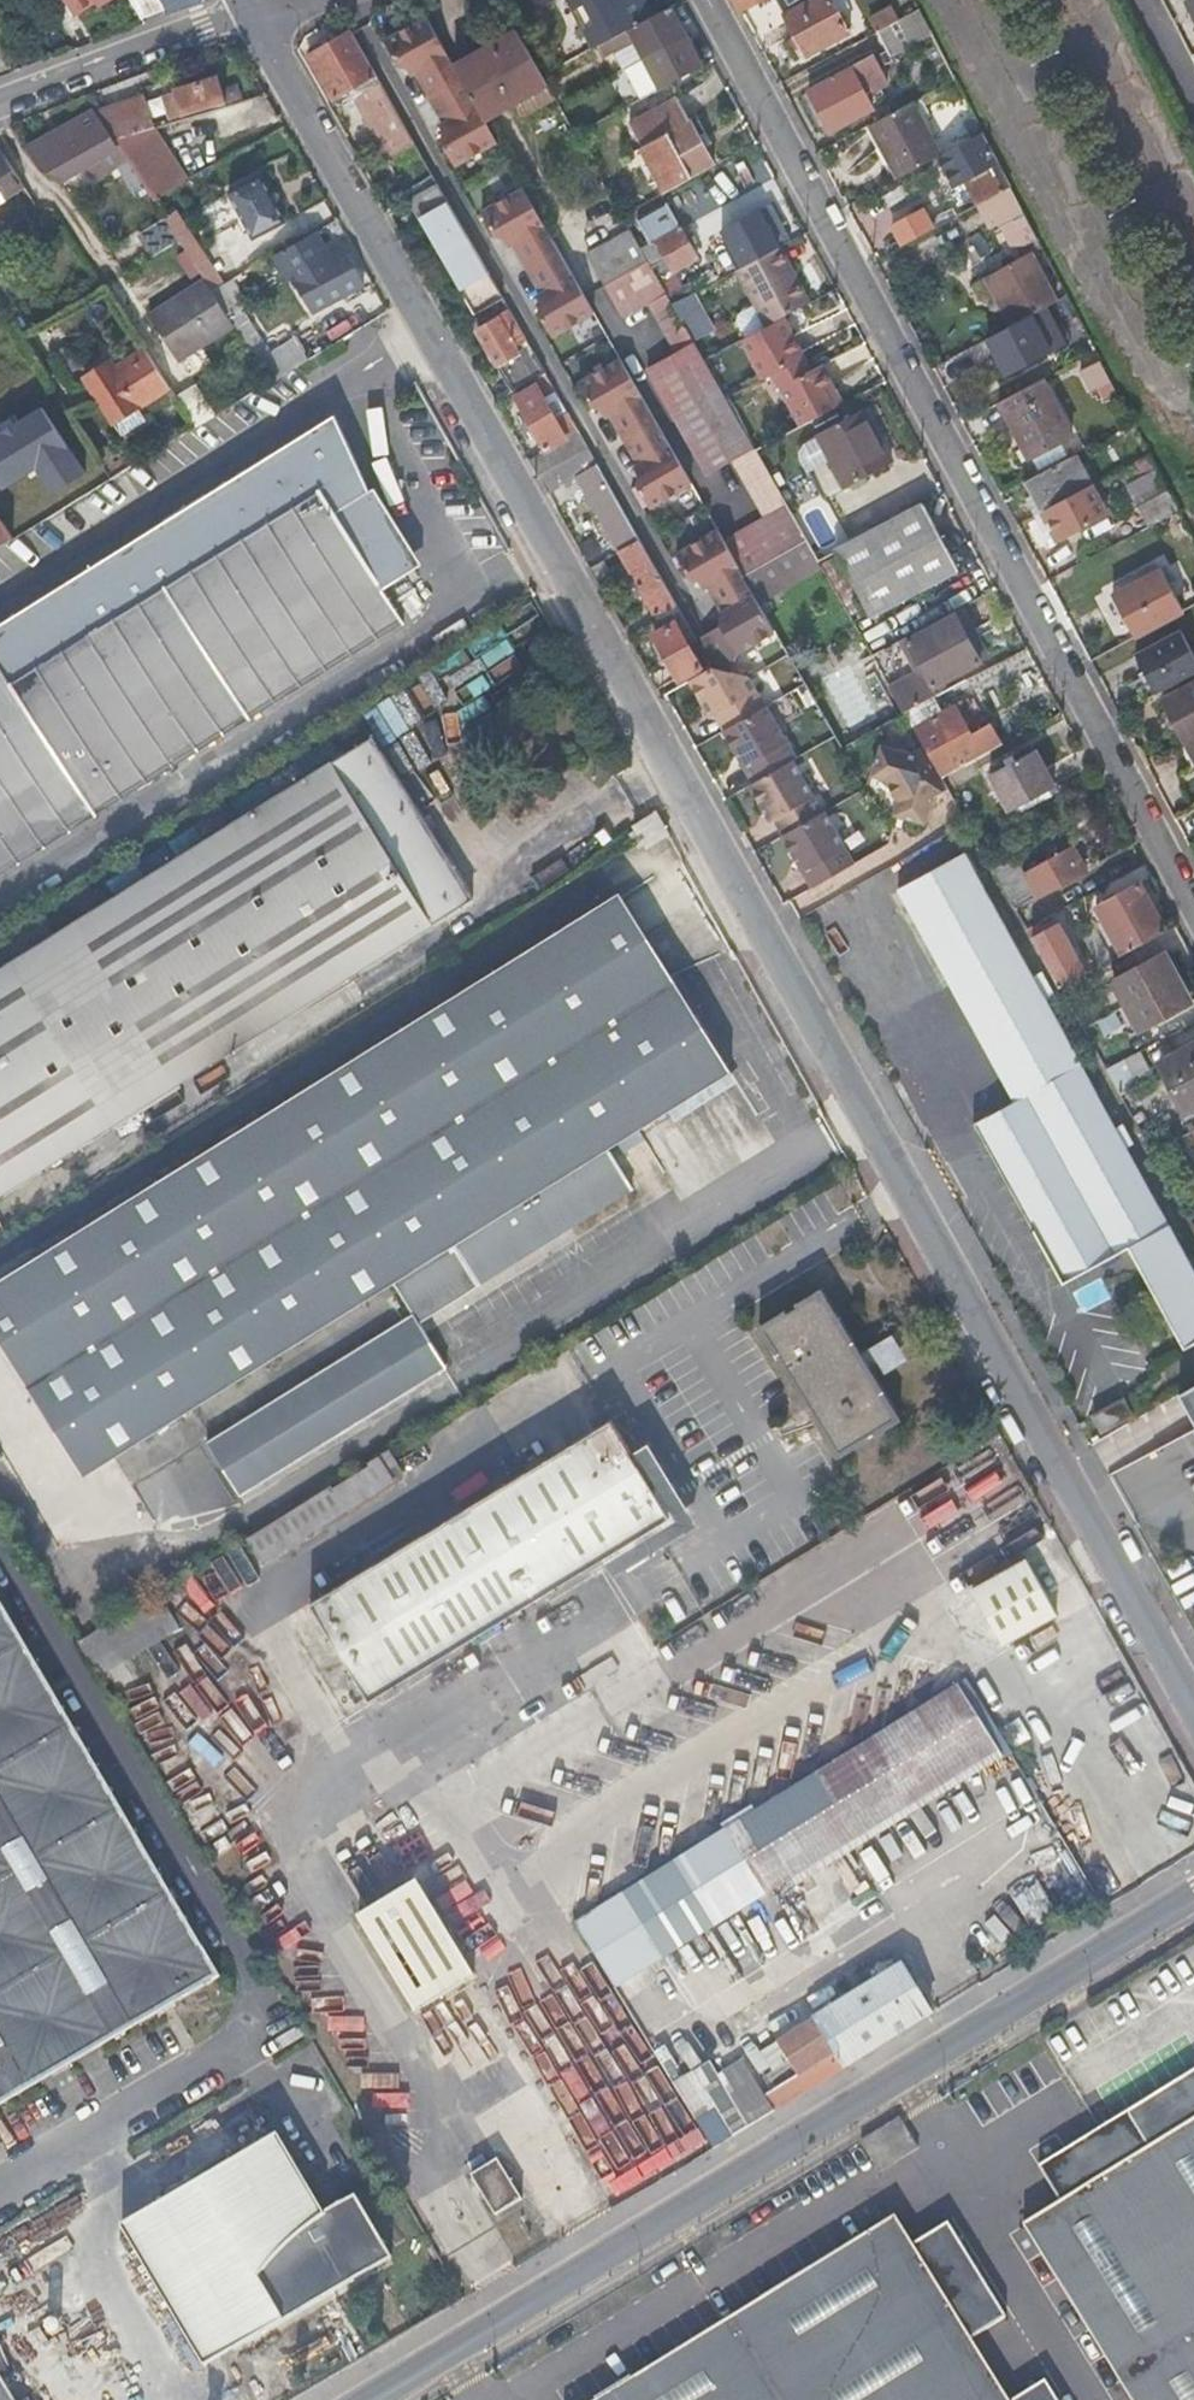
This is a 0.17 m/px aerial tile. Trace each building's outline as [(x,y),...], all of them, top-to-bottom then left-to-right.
[(77,13),(95,2),(98,0),(68,0),(77,13)] [(142,18),(166,9),(168,16),(203,3),(205,0),(131,0),(142,18)] [(652,17),(643,0),(568,0),(594,48),(598,46),(652,17)] [(742,13),(766,0),(735,0),(742,13)] [(782,8),(806,56),(849,33),(832,0),(778,0),(782,8)] [(879,31),(898,20),(891,6),(870,18),(876,32),(878,31),(879,31)] [(642,57),(685,33),(671,7),(652,17),(598,46),(604,58),(612,54),(634,42),(642,57)] [(934,33),(921,8),(898,20),(879,31),(878,31),(891,56),(934,33)] [(458,76),(427,20),(385,45),(398,67),(408,70),(411,68),(447,130),(443,133),(441,143),(455,167),(496,144),(484,122),(458,76)] [(375,75),(351,32),(308,56),(332,99),(375,75)] [(543,76),(517,33),(493,46),(497,53),(458,76),(484,122),(547,86),(543,76)] [(659,87),(702,64),(685,33),(642,57),(659,87)] [(634,42),(612,54),(621,68),(623,67),(642,57),(634,42)] [(888,84),(872,54),(850,65),(852,70),(809,93),(829,133),(872,109),(866,96),(888,84)] [(623,67),(639,97),(659,87),(642,57),(623,67)] [(227,103),(219,79),(163,95),(171,119),(182,116),(227,103)] [(408,133),(381,85),(363,96),(377,123),(371,127),(382,147),(408,133)] [(96,112),(114,139),(154,128),(143,96),(96,112)] [(939,107),(956,140),(978,129),(961,97),(939,107)] [(665,193),(713,166),(676,100),(629,125),(665,193)] [(940,154),(912,102),(869,126),(897,178),(940,154)] [(96,112),(95,110),(29,147),(44,171),(62,178),(64,179),(88,165),(95,177),(116,165),(136,194),(145,188),(114,139),(96,112)] [(145,188),(153,199),(188,178),(154,128),(114,139),(145,188)] [(1012,185),(1000,162),(996,164),(981,135),(956,149),(971,177),(965,181),(977,204),(1012,185)] [(2,193),(22,182),(4,154),(0,156),(0,189),(2,193)] [(287,221),(262,175),(229,192),(253,238),(287,221)] [(437,183),(410,198),(474,314),(502,298),(437,183)] [(1012,185),(977,204),(990,230),(1002,223),(1016,250),(1040,237),(1012,185)] [(558,253),(523,191),(483,214),(496,237),(505,240),(508,238),(527,271),(558,253)] [(760,254),(786,240),(766,203),(740,218),(760,254)] [(697,266),(664,205),(638,219),(651,242),(643,247),(653,266),(661,262),(667,273),(685,263),(689,270),(697,266)] [(925,206),(891,227),(904,249),(938,228),(925,206)] [(166,219),(139,236),(153,257),(180,241),(166,219)] [(209,261),(190,233),(180,240),(199,268),(209,261)] [(312,311),(342,294),(365,281),(347,251),(331,261),(315,233),(279,253),(312,311)] [(631,235),(588,258),(599,278),(607,290),(649,265),(631,235)] [(788,265),(778,248),(773,250),(782,268),(788,265)] [(781,316),(806,301),(788,265),(782,268),(773,250),(737,270),(767,324),(781,316)] [(558,253),(527,271),(545,301),(540,305),(540,314),(553,337),(593,315),(579,290),(567,270),(558,253)] [(1054,303),(1057,301),(1032,253),(987,276),(1012,325),(1047,306),(1054,303)] [(621,317),(650,303),(665,294),(649,265),(607,290),(621,317)] [(34,287),(27,277),(13,287),(20,297),(34,287)] [(249,303),(234,279),(213,292),(271,382),(310,358),(296,336),(271,352),(242,307),(249,303)] [(213,292),(205,280),(150,316),(178,360),(234,324),(213,292)] [(686,285),(666,296),(671,305),(692,294),(686,285)] [(650,303),(678,352),(693,344),(682,324),(671,305),(666,296),(665,294),(650,303)] [(692,294),(671,305),(682,324),(685,322),(694,339),(712,330),(702,313),(708,309),(700,294),(694,297),(692,294)] [(1075,306),(1070,294),(1057,301),(1054,303),(1060,315),(1075,306)] [(1012,325),(1002,331),(1021,368),(1067,344),(1047,306),(1012,325)] [(507,382),(513,391),(537,377),(544,373),(510,312),(479,330),(507,382)] [(738,340),(760,381),(771,375),(785,366),(803,357),(781,316),(767,324),(738,340)] [(731,463),(754,451),(725,400),(702,360),(693,344),(678,352),(648,368),(708,475),(731,463)] [(170,388),(146,349),(117,368),(112,360),(83,378),(113,425),(170,388)] [(803,357),(785,366),(793,379),(810,371),(803,357)] [(1115,393),(1099,362),(1081,371),(1091,390),(1096,388),(1102,400),(1115,393)] [(655,425),(620,363),(579,385),(592,409),(601,413),(606,410),(625,442),(655,425)] [(799,426),(841,404),(818,365),(810,371),(793,379),(777,388),(799,426)] [(554,390),(544,373),(537,377),(548,394),(554,390)] [(1069,437),(1040,381),(998,404),(1026,459),(1069,437)] [(217,415),(197,384),(177,397),(197,427),(217,415)] [(515,398),(544,450),(563,440),(554,422),(535,388),(515,398)] [(890,463),(861,410),(816,434),(845,487),(890,463)] [(544,450),(527,460),(536,476),(587,448),(568,413),(554,422),(563,440),(544,450)] [(404,623),(384,589),(345,524),(338,512),(371,491),(336,415),(0,623),(0,875),(404,623)] [(655,425),(625,442),(642,472),(637,476),(636,486),(650,510),(690,486),(655,425)] [(587,448),(536,476),(548,495),(575,479),(597,466),(587,448)] [(731,463),(765,521),(785,508),(769,478),(754,451),(731,463)] [(1106,516),(1075,455),(1023,483),(1055,544),(1106,516)] [(77,500),(106,481),(96,465),(67,484),(77,500)] [(597,466),(575,479),(584,494),(606,481),(597,466)] [(1172,496),(1158,468),(1129,483),(1143,511),(1172,496)] [(111,479),(37,526),(46,539),(133,486),(124,471),(111,479)] [(584,494),(620,557),(642,545),(606,481),(584,494)] [(424,564),(376,488),(371,491),(338,512),(345,524),(384,589),(424,564)] [(1172,496),(1143,511),(1150,524),(1178,509),(1172,496)] [(923,504),(834,551),(869,617),(957,571),(923,504)] [(765,521),(724,546),(742,579),(771,562),(805,541),(785,508),(765,521)] [(14,538),(0,516),(0,547),(14,538)] [(724,546),(717,535),(677,557),(691,581),(700,584),(703,582),(708,588),(709,589),(723,614),(721,614),(728,625),(697,642),(698,645),(712,669),(755,745),(829,876),(851,864),(821,813),(820,814),(790,760),(791,760),(746,676),(727,673),(735,655),(773,633),(759,609),(742,579),(724,546)] [(805,541),(771,562),(785,583),(818,565),(805,541)] [(642,545),(620,557),(656,622),(679,609),(642,545)] [(771,562),(742,579),(759,609),(789,590),(785,583),(771,562)] [(789,590),(821,570),(818,565),(785,583),(789,590)] [(1133,637),(1180,611),(1160,570),(1111,595),(1133,637)] [(962,611),(954,615),(980,663),(988,658),(962,611)] [(980,663),(954,615),(906,639),(923,669),(933,687),(940,684),(980,663)] [(701,667),(691,648),(677,622),(654,635),(678,679),(701,667)] [(1193,678),(1193,652),(1184,631),(1135,653),(1155,696),(1193,678)] [(704,673),(712,669),(698,645),(691,648),(701,667),(704,673)] [(704,673),(689,681),(703,705),(707,702),(714,715),(752,783),(748,786),(762,810),(766,807),(773,820),(781,834),(779,836),(809,888),(829,876),(755,745),(712,669),(704,673)] [(935,696),(943,691),(940,684),(933,687),(923,669),(887,688),(901,713),(902,713),(928,699),(935,696)] [(1160,699),(1193,762),(1193,682),(1160,699)] [(936,713),(928,699),(902,713),(901,713),(921,748),(940,779),(965,766),(1001,747),(989,724),(970,734),(953,704),(936,713)] [(709,717),(714,715),(707,702),(703,705),(709,717)] [(474,899),(373,737),(0,970),(0,1196),(474,899)] [(930,799),(945,789),(940,779),(921,748),(897,762),(877,754),(871,777),(884,781),(896,802),(896,807),(893,816),(900,818),(922,824),(930,799)] [(1053,789),(1034,753),(989,777),(1009,813),(1053,789)] [(769,822),(773,820),(766,807),(762,810),(769,822)] [(645,844),(648,848),(671,833),(656,812),(634,827),(636,831),(641,837),(635,841),(639,848),(645,844)] [(631,834),(635,841),(641,837),(636,831),(631,834)] [(1022,872),(1014,856),(991,869),(1014,909),(1082,871),(1069,848),(1022,872)] [(1184,1348),(1193,1342),(1193,1271),(1125,1148),(1132,1144),(1120,1122),(1113,1126),(1044,1002),(1053,997),(1038,969),(1029,975),(961,853),(899,888),(1015,1099),(974,1123),(1061,1284),(1128,1248),(1184,1348)] [(791,899),(798,914),(873,879),(866,863),(791,899)] [(1120,956),(1164,932),(1134,880),(1096,900),(1100,906),(1094,909),(1114,944),(1120,956)] [(463,1262),(472,1277),(479,1287),(634,1189),(619,1164),(609,1149),(733,1072),(676,982),(620,892),(573,921),(457,994),(320,1079),(190,1161),(0,1279),(0,1340),(86,1477),(192,1410),(392,1286),(453,1247),(463,1262)] [(1055,923),(1030,937),(1060,989),(1085,975),(1069,949),(1055,923)] [(1082,941),(1069,949),(1085,975),(1120,956),(1114,944),(1099,952),(1088,932),(1080,937),(1082,941)] [(1114,979),(1139,1028),(1188,1003),(1163,954),(1114,979)] [(1161,1063),(1186,1110),(1193,1106),(1193,1045),(1161,1063)] [(1150,1077),(1136,1053),(1105,1069),(1120,1094),(1150,1077)] [(472,1277),(414,1313),(207,1441),(241,1496),(448,1368),(506,1332),(479,1287),(472,1277)] [(898,1418),(822,1292),(764,1328),(840,1453),(898,1418)] [(1104,1437),(1193,1603),(1193,1384),(1104,1437)] [(1131,1416),(1123,1400),(1092,1416),(1101,1432),(1131,1416)] [(671,1518),(612,1420),(311,1603),(371,1700),(671,1518)] [(390,1448),(381,1455),(396,1480),(406,1475),(390,1448)] [(195,1449),(180,1460),(196,1483),(212,1472),(195,1449)] [(396,1480),(381,1455),(368,1462),(370,1465),(384,1488),(396,1480)] [(263,1562),(384,1488),(370,1465),(334,1488),(332,1485),(248,1537),(263,1562)] [(135,1486),(157,1524),(185,1507),(163,1470),(135,1486)] [(1058,1615),(1026,1558),(972,1588),(1004,1645),(1058,1615)] [(180,1629),(159,1593),(80,1643),(100,1678),(180,1629)] [(0,1599),(0,2107),(221,1977),(0,1599)] [(615,1988),(1000,1752),(959,1687),(577,1925),(615,1988)] [(215,1726),(224,1717),(200,1693),(191,1703),(215,1726)] [(469,1977),(413,1886),(359,1919),(416,2013),(471,1980),(469,1977)] [(782,2107),(932,2015),(903,1967),(778,2043),(787,2057),(799,2075),(772,2091),(782,2107)] [(787,2057),(778,2043),(762,2053),(771,2067),(787,2057)] [(750,2127),(775,2111),(765,2096),(743,2060),(718,2075),(750,2127)] [(1091,2133),(1044,2162),(1067,2196),(1026,2222),(1138,2399),(1193,2399),(1193,2069),(1091,2133)] [(772,2091),(765,2096),(775,2111),(782,2107),(772,2091)] [(730,2102),(716,2110),(733,2137),(747,2129),(730,2102)] [(733,2137),(716,2110),(697,2122),(714,2149),(733,2137)] [(925,2144),(907,2114),(869,2137),(886,2167),(925,2144)] [(327,2215),(279,2135),(189,2187),(272,2329),(393,2258),(357,2197),(327,2215)] [(523,2199),(498,2159),(471,2176),(496,2216),(523,2199)] [(272,2329),(189,2187),(123,2226),(205,2368),(272,2329)] [(1048,2377),(1014,2398),(975,2336),(1009,2315),(949,2221),(916,2241),(900,2214),(602,2399),(1062,2399),(1048,2377)] [(0,2375),(0,2399),(14,2399),(0,2375)]
